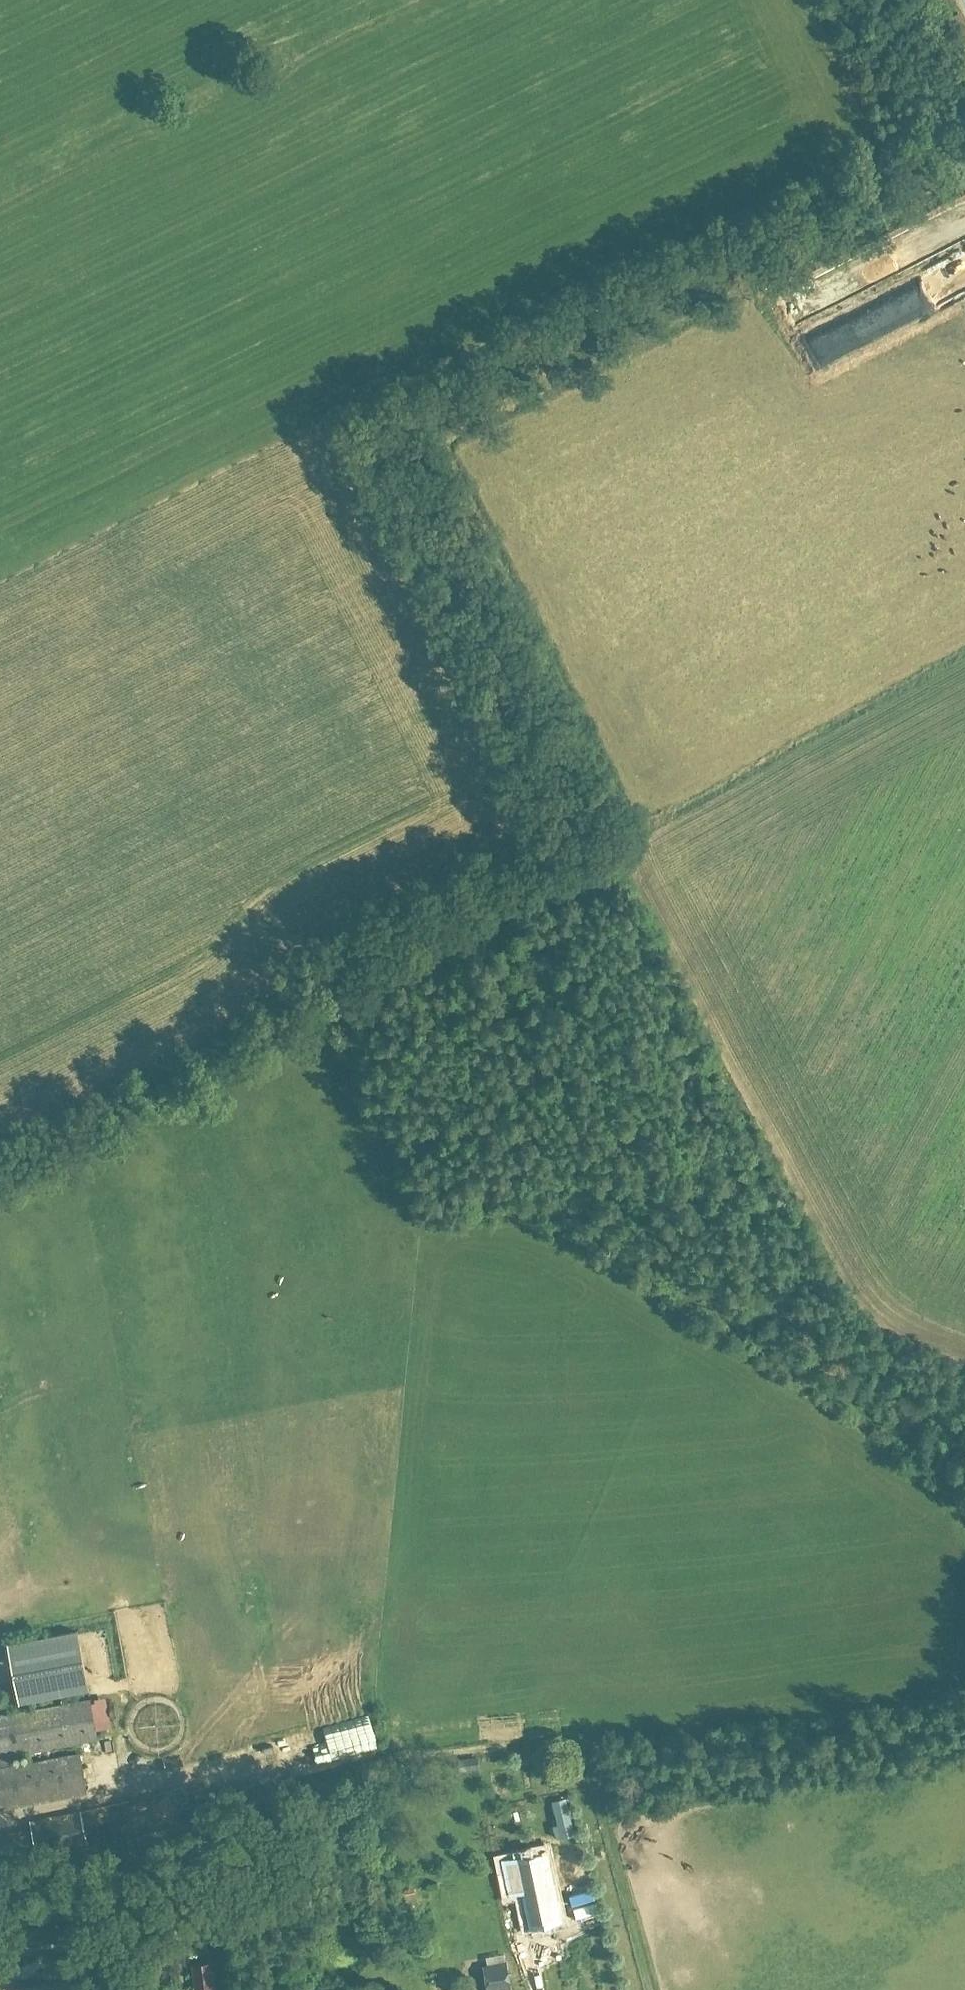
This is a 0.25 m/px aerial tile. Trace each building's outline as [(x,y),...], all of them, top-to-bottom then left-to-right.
[(164,1533),(0,1564),(0,1737),(13,1806),(210,1768),(164,1533)] [(458,1758),(459,1771),(479,1769),(478,1756),(458,1758)] [(553,1798),(561,1837),(575,1834),(567,1795),(553,1798)] [(545,1851),(502,1860),(509,1893),(522,1891),(529,1926),(560,1920),(545,1851)] [(71,1946),(71,1927),(39,1927),(39,1946),(71,1946)] [(214,1987),(212,1961),(193,1962),(195,1989),(214,1987)] [(511,1982),(507,1961),(483,1965),(488,1989),(513,1989),(511,1982)]
